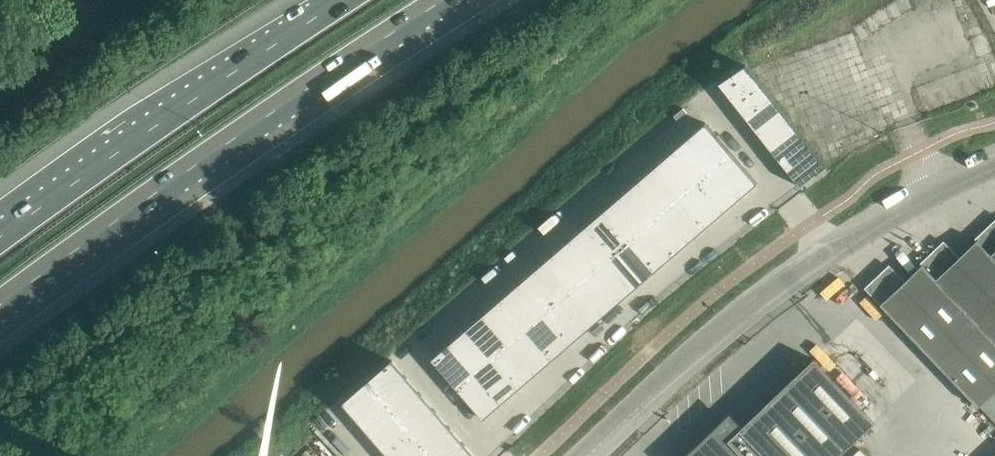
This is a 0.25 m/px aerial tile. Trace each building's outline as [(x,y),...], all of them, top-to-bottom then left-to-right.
[(745,64),(719,85),(733,103),(759,82),(745,64)] [(759,82),(733,103),(746,119),(772,98),(759,82)] [(772,98),(746,119),(759,136),(786,115),(772,98)] [(786,115),(759,136),(772,152),(799,131),(786,115)] [(705,122),(688,137),(714,167),(731,152),(705,122)] [(799,131),(772,152),(786,169),(812,148),(799,131)] [(688,137),(671,152),(697,182),(714,167),(688,137)] [(812,148),(786,169),(800,187),(826,166),(812,148)] [(671,152),(654,167),(680,197),(697,182),(671,152)] [(731,152),(714,167),(740,198),(758,183),(731,152)] [(654,167),(637,181),(663,212),(680,197),(654,167)] [(714,167),(697,182),(723,213),(740,198),(714,167)] [(637,181),(619,196),(645,226),(663,212),(637,181)] [(697,182),(680,197),(706,227),(723,213),(697,182)] [(619,196),(602,211),(628,241),(645,226),(619,196)] [(680,197),(663,212),(689,242),(706,227),(680,197)] [(602,211),(585,226),(611,256),(628,241),(602,211)] [(663,212),(645,226),(672,257),(689,242),(663,212)] [(994,224),(992,222),(974,239),(976,241),(959,257),(945,242),(939,248),(937,247),(920,263),(921,265),(904,281),(890,267),(884,273),(883,271),(865,287),(866,288),(979,405),(994,389),(994,223),(994,224)] [(585,226),(568,240),(594,271),(611,256),(585,226)] [(645,226),(628,241),(654,271),(672,257),(645,226)] [(568,240),(551,255),(577,285),(594,271),(568,240)] [(628,241),(611,256),(637,286),(654,271),(628,241)] [(551,255),(534,270),(560,300),(577,285),(551,255)] [(611,256),(594,271),(620,301),(637,286),(611,256)] [(534,270),(517,284),(543,315),(560,300),(534,270)] [(594,271),(577,285),(603,316),(620,301),(594,271)] [(517,284),(499,299),(525,330),(543,315),(517,284)] [(577,285),(560,300),(586,330),(603,316),(577,285)] [(499,299),(482,314),(508,344),(525,330),(499,299)] [(560,300),(543,315),(569,345),(586,330),(560,300)] [(482,314),(465,329),(491,359),(508,344),(482,314)] [(543,315),(525,330),(552,360),(569,345),(543,315)] [(465,329),(448,343),(474,374),(491,359),(465,329)] [(525,330),(508,344),(534,375),(552,360),(525,330)] [(448,343),(431,358),(457,389),(474,374),(448,343)] [(508,344),(491,359),(517,389),(534,375),(508,344)] [(874,421),(814,358),(740,428),(729,417),(709,436),(706,434),(707,433),(706,432),(695,443),(696,444),(697,443),(699,446),(688,455),(838,455),(874,421)] [(391,359),(366,381),(381,398),(406,376),(391,359)] [(491,359),(474,374),(500,404),(517,389),(491,359)] [(474,374),(457,389),(483,419),(500,404),(474,374)] [(406,376),(381,398),(395,414),(420,393),(406,376)] [(366,381),(342,402),(356,419),(381,398),(366,381)] [(420,393),(395,414),(410,431),(435,410),(420,393)] [(381,398),(356,419),(371,436),(395,414),(381,398)] [(435,410),(410,431),(424,448),(449,427),(435,410)] [(395,414),(371,436),(385,453),(410,431),(395,414)] [(424,448),(431,455),(449,455),(464,444),(449,427),(424,448)] [(385,453),(388,455),(415,455),(424,448),(410,431),(385,453)] [(449,455),(474,455),(464,444),(449,455)]
